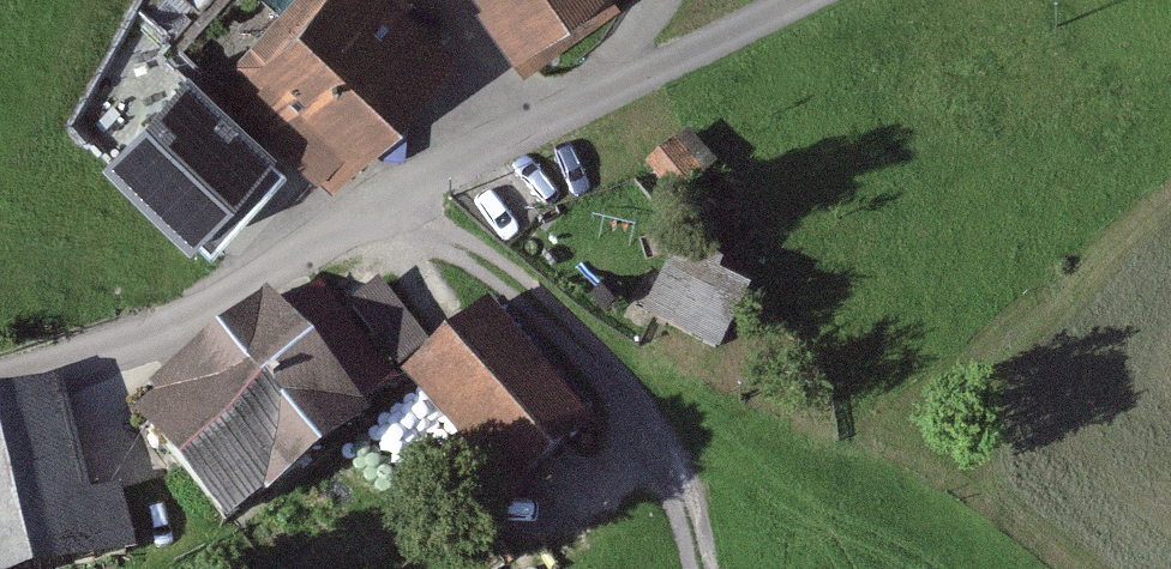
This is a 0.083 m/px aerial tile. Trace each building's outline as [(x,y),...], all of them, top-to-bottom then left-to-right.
[(431,46),(380,0),(281,0),(270,12),(374,108),(431,46)] [(515,60),(596,0),(471,0),(515,60)] [(318,170),(374,108),(270,12),(231,55),(248,70),(229,91),(318,170)] [(197,244),(209,257),(283,180),(268,167),(273,162),(192,84),(105,171),(188,254),(197,244)] [(713,158),(691,134),(655,165),(676,190),(713,158)] [(746,281),(675,247),(647,307),(718,340),(746,281)] [(343,307),(387,362),(417,338),(372,282),(343,307)] [(273,315),(257,297),(160,372),(176,391),(138,421),(216,516),(252,487),(254,489),(350,411),(347,407),(383,378),(309,287),(273,315)] [(411,370),(492,467),(505,482),(567,431),(473,318),(411,370)] [(0,394),(0,568),(41,568),(116,550),(101,489),(70,497),(42,384),(0,394)]
